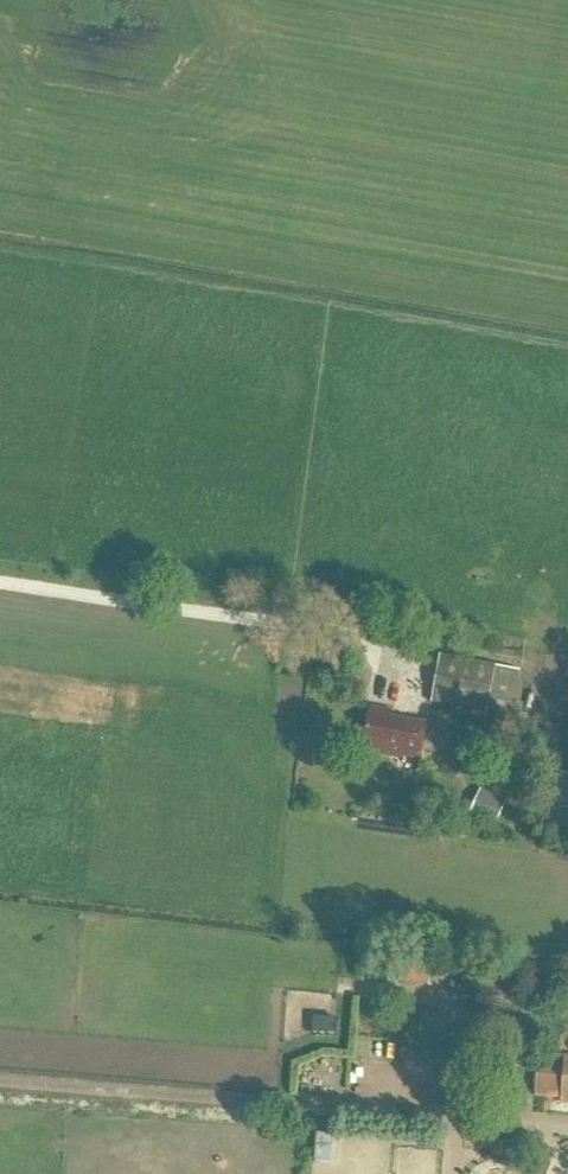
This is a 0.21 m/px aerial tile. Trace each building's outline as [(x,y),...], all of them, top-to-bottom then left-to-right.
[(512,716),(520,668),(440,655),(432,703),(512,716)] [(394,709),(372,706),(365,750),(372,751),(371,759),(403,764),(405,756),(423,759),(428,722),(393,716),(394,709)] [(543,779),(543,830),(567,830),(567,779),(543,779)] [(499,819),(503,809),(497,799),(485,801),(481,811),(487,820),(499,819)] [(306,1032),(329,1033),(329,1019),(307,1019),(306,1032)] [(567,1101),(567,1054),(563,1054),(562,1062),(537,1060),(535,1095),(560,1097),(560,1100),(567,1101)] [(330,1163),(332,1136),(316,1135),(314,1162),(330,1163)]
